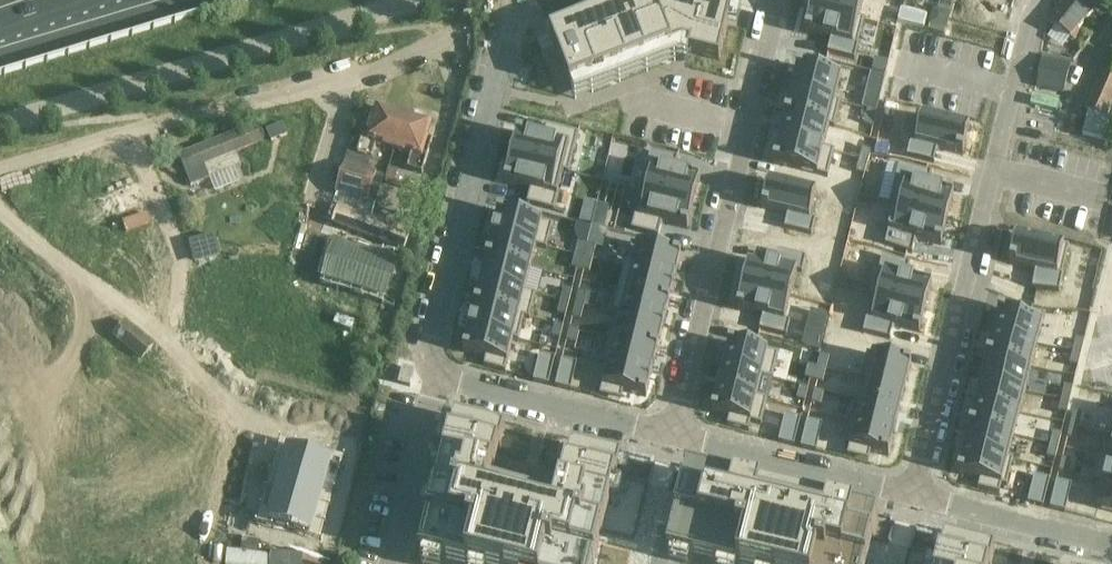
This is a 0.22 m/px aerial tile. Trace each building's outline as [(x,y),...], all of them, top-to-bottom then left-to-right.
[(551,35),(563,67),(572,89),(570,90),(575,101),(576,101),(611,87),(684,60),(688,61),(690,53),(690,55),(719,62),(733,6),(709,0),(642,0),(576,25),(551,35)] [(812,10),(859,21),(864,0),(814,0),(812,10)] [(906,0),(887,0),(884,8),(903,13),(906,0)] [(1013,4),(998,0),(987,0),(980,28),(1006,34),(1014,4),(1013,4)] [(1051,25),(1070,40),(1100,0),(1068,0),(1051,25)] [(812,10),(806,35),(831,41),(827,55),(845,60),(854,62),(858,47),(853,45),(853,42),(859,21),(812,10)] [(934,10),(929,27),(945,32),(950,15),(934,10)] [(1089,112),(1105,119),(1111,104),(1111,56),(1109,55),(1085,110),(1089,112)] [(1041,56),(1036,88),(1064,95),(1071,63),(1041,56)] [(888,63),(875,60),(872,73),(885,76),(888,63)] [(798,68),(791,93),(834,104),(836,99),(841,79),(838,78),(798,68)] [(876,75),(874,87),(879,89),(882,89),(885,78),(876,75)] [(879,101),(882,89),(879,89),(874,87),(871,99),(872,99),(879,101)] [(791,93),(786,117),(827,127),(829,127),(832,115),(834,104),(791,93)] [(871,99),(867,112),(876,114),(879,101),(872,99),(871,99)] [(394,151),(404,115),(377,107),(372,123),(368,122),(359,155),(349,152),(345,165),(368,172),(376,145),(394,151)] [(293,110),(280,116),(286,128),(294,124),(296,117),(293,110)] [(873,127),(876,114),(867,112),(864,125),(873,127)] [(1108,120),(1105,119),(1089,112),(1083,135),(1104,140),(1108,120)] [(404,115),(394,151),(412,156),(408,170),(421,174),(431,142),(427,140),(432,124),(404,115)] [(911,142),(907,157),(934,164),(937,150),(963,156),(970,128),(923,116),(916,143),(911,142)] [(786,117),(780,140),(818,149),(823,151),(829,127),(827,127),(786,117)] [(282,122),(266,129),(271,142),(288,135),(282,122)] [(517,134),(511,160),(558,171),(564,147),(570,149),(573,133),(546,127),(543,140),(517,134)] [(231,138),(181,158),(192,186),(241,165),(236,154),(259,145),(263,143),(264,141),(265,139),(265,137),(264,134),(262,130),(260,129),(257,128),(253,130),(231,138)] [(780,140),(774,165),(808,174),(817,176),(823,151),(818,149),(780,140)] [(874,153),(887,157),(890,146),(876,143),(874,153)] [(862,147),(859,160),(868,162),(871,149),(862,147)] [(653,169),(647,193),(693,205),(700,179),(675,173),(678,159),(651,152),(647,168),(652,169),(653,169)] [(511,160),(505,185),(530,192),(527,206),(554,212),(558,197),(552,196),(558,171),(511,160)] [(865,175),(868,162),(859,160),(856,173),(865,175)] [(368,202),(377,175),(345,165),(337,192),(368,202)] [(907,183),(901,207),(920,212),(947,219),(953,194),(928,187),(931,176),(932,173),(905,167),(901,182),(907,183)] [(763,206),(762,210),(770,212),(788,217),(784,230),(790,232),(811,237),(815,222),(810,220),(813,208),(814,205),(816,194),(801,190),(769,182),(763,206)] [(635,216),(632,231),(659,238),(662,224),(687,230),(693,205),(647,193),(641,217),(635,216)] [(188,200),(176,204),(181,218),(193,213),(188,200)] [(889,230),(885,246),(912,252),(913,250),(916,238),(941,244),(947,219),(920,212),(901,207),(895,231),(889,230)] [(592,225),(594,213),(582,211),(579,222),(592,225)] [(499,212),(493,236),(536,247),(542,223),(499,212)] [(592,228),(588,246),(596,248),(603,249),(607,231),(592,228)] [(215,236),(189,243),(195,266),(221,259),(215,236)] [(493,236),(487,259),(530,270),(536,247),(493,236)] [(1012,253),(1010,264),(1020,267),(1035,270),(1032,284),(1052,289),(1059,291),(1063,275),(1057,274),(1064,248),(1062,247),(1017,236),(1012,253)] [(578,243),(575,256),(584,259),(587,246),(578,243)] [(335,246),(321,289),(385,309),(397,266),(335,246)] [(587,246),(584,259),(592,261),(596,248),(587,246)] [(638,246),(632,270),(675,281),(681,257),(638,246)] [(750,261),(743,286),(773,294),(790,298),(796,274),(802,275),(806,260),(784,254),(779,253),(775,267),(758,263),(750,261)] [(575,256),(572,269),(580,271),(584,259),(575,256)] [(885,272),(879,296),(925,308),(927,301),(931,283),(907,277),(906,276),(910,262),(883,256),(879,271),(883,272),(885,272)] [(487,259),(481,283),(524,293),(530,270),(487,259)] [(584,259),(580,271),(589,274),(592,261),(584,259)] [(632,270),(626,294),(669,304),(675,281),(632,270)] [(481,283),(476,306),(519,317),(524,293),(481,283)] [(743,286),(737,312),(745,314),(763,318),(759,332),(786,339),(786,338),(790,323),(784,322),(790,298),(773,294),(743,286)] [(564,289),(560,302),(569,304),(572,291),(564,289)] [(579,293),(575,306),(584,308),(587,295),(579,293)] [(626,294),(620,317),(663,328),(669,304),(626,294)] [(867,319),(863,335),(890,341),(894,327),(919,333),(925,308),(879,296),(873,320),(867,319)] [(560,302),(557,315),(566,317),(569,304),(560,302)] [(476,306),(470,329),(513,340),(519,317),(476,306)] [(575,306),(572,319),(581,321),(584,308),(575,306)] [(999,308),(993,333),(1024,341),(1036,344),(1043,318),(1031,315),(999,308)] [(620,317),(614,340),(657,351),(663,328),(620,317)] [(155,346),(126,321),(113,336),(142,361),(155,346)] [(555,326),(551,339),(560,341),(563,328),(555,326)] [(470,329),(464,353),(487,359),(487,360),(486,367),(498,370),(498,371),(505,372),(513,340),(470,329)] [(570,329),(567,342),(575,344),(578,331),(570,329)] [(993,333),(987,357),(1018,364),(1031,367),(1036,344),(1024,341),(993,333)] [(614,340),(609,364),(652,374),(657,351),(614,340)] [(1085,342),(1076,340),(1073,353),(1081,355),(1085,342)] [(730,345),(724,369),(761,378),(766,359),(767,354),(737,347),(730,345)] [(812,353),(808,366),(817,368),(820,355),(812,353)] [(1078,368),(1081,355),(1073,353),(1070,366),(1078,368)] [(820,355),(817,368),(826,370),(829,357),(820,355)] [(540,357),(534,383),(549,386),(555,360),(540,357)] [(873,357),(867,381),(905,390),(911,366),(873,357)] [(986,362),(981,380),(996,384),(1012,388),(1025,391),(1031,367),(1018,364),(987,357),(986,362)] [(562,362),(555,388),(570,392),(577,366),(562,362)] [(609,364),(601,396),(608,398),(608,397),(620,400),(622,393),(623,393),(646,398),(652,374),(609,364)] [(808,366),(805,379),(814,381),(817,368),(808,366)] [(410,388),(414,370),(403,367),(398,385),(410,388)] [(817,368),(814,381),(822,383),(826,370),(817,368)] [(724,369),(718,391),(756,400),(761,378),(724,369)] [(981,380),(975,403),(990,407),(1006,411),(1019,414),(1025,391),(1012,388),(996,384),(981,380)] [(867,381),(862,403),(899,412),(905,390),(867,381)] [(800,387),(796,400),(805,402),(808,390),(800,387)] [(1070,402),(1073,389),(1065,387),(1061,400),(1070,402)] [(718,391),(712,415),(730,419),(730,420),(731,420),(729,427),(741,430),(741,431),(748,432),(756,400),(718,391)] [(815,391),(812,404),(820,406),(823,393),(815,391)] [(1067,415),(1070,402),(1061,400),(1058,413),(1067,415)] [(862,403),(856,425),(894,434),(899,412),(862,403)] [(975,403),(970,427),(984,430),(1000,434),(1013,437),(1019,414),(1006,411),(990,407),(975,403)] [(1074,414),(1070,427),(1079,429),(1082,416),(1074,414)] [(785,417),(779,443),(783,444),(794,447),(801,421),(790,418),(785,417)] [(420,561),(432,563),(596,563),(622,460),(571,447),(556,509),(490,493),(505,431),(455,418),(420,561)] [(807,423),(801,449),(816,452),(822,426),(807,423)] [(856,425),(848,457),(855,459),(856,458),(868,461),(869,454),(870,454),(888,458),(894,434),(856,425)] [(967,436),(964,450),(994,457),(1008,461),(1013,437),(1000,434),(984,430),(970,427),(967,436)] [(1076,442),(1079,429),(1070,427),(1067,440),(1076,442)] [(1058,449),(1062,435),(1053,433),(1050,446),(1058,449)] [(280,445),(254,535),(323,552),(346,462),(280,445)] [(1055,462),(1058,449),(1050,446),(1049,451),(1047,459),(1055,462)] [(964,450),(958,476),(1001,486),(1006,468),(1008,461),(994,457),(964,450)] [(1071,462),(1062,460),(1059,473),(1067,475),(1071,462)] [(1103,484),(1111,486),(1111,462),(1109,461),(1103,484)] [(667,560),(682,563),(868,563),(878,523),(771,496),(688,476),(667,560)] [(1028,505),(1043,509),(1050,481),(1034,478),(1028,505)] [(1065,514),(1072,487),(1057,483),(1050,510),(1065,514)] [(1097,510),(1111,514),(1111,486),(1103,484),(1097,510)] [(938,563),(992,563),(995,552),(945,539),(938,563)]
